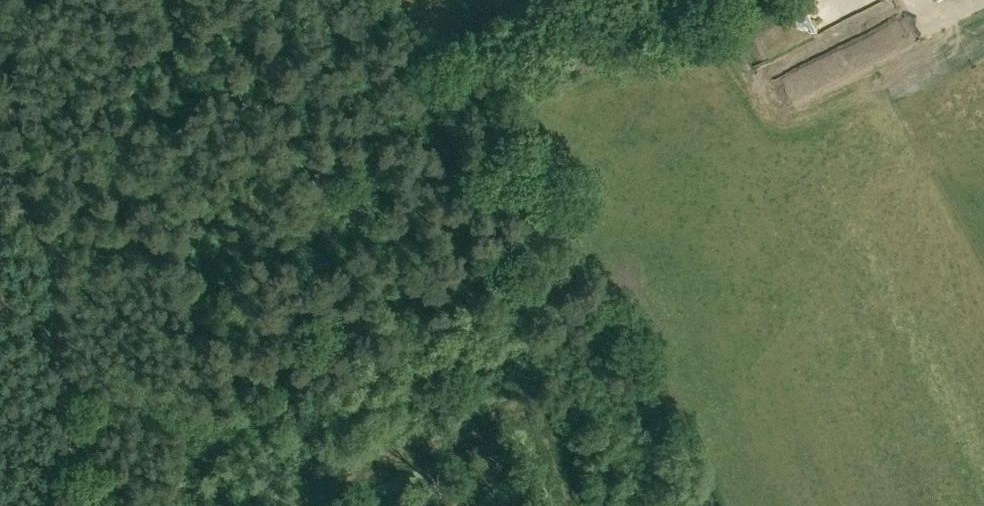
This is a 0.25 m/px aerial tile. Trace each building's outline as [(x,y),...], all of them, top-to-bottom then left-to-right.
[(850,46),(817,64),(821,71),(854,53),(850,46)] [(785,80),(788,103),(802,101),(799,78),(785,80)]
